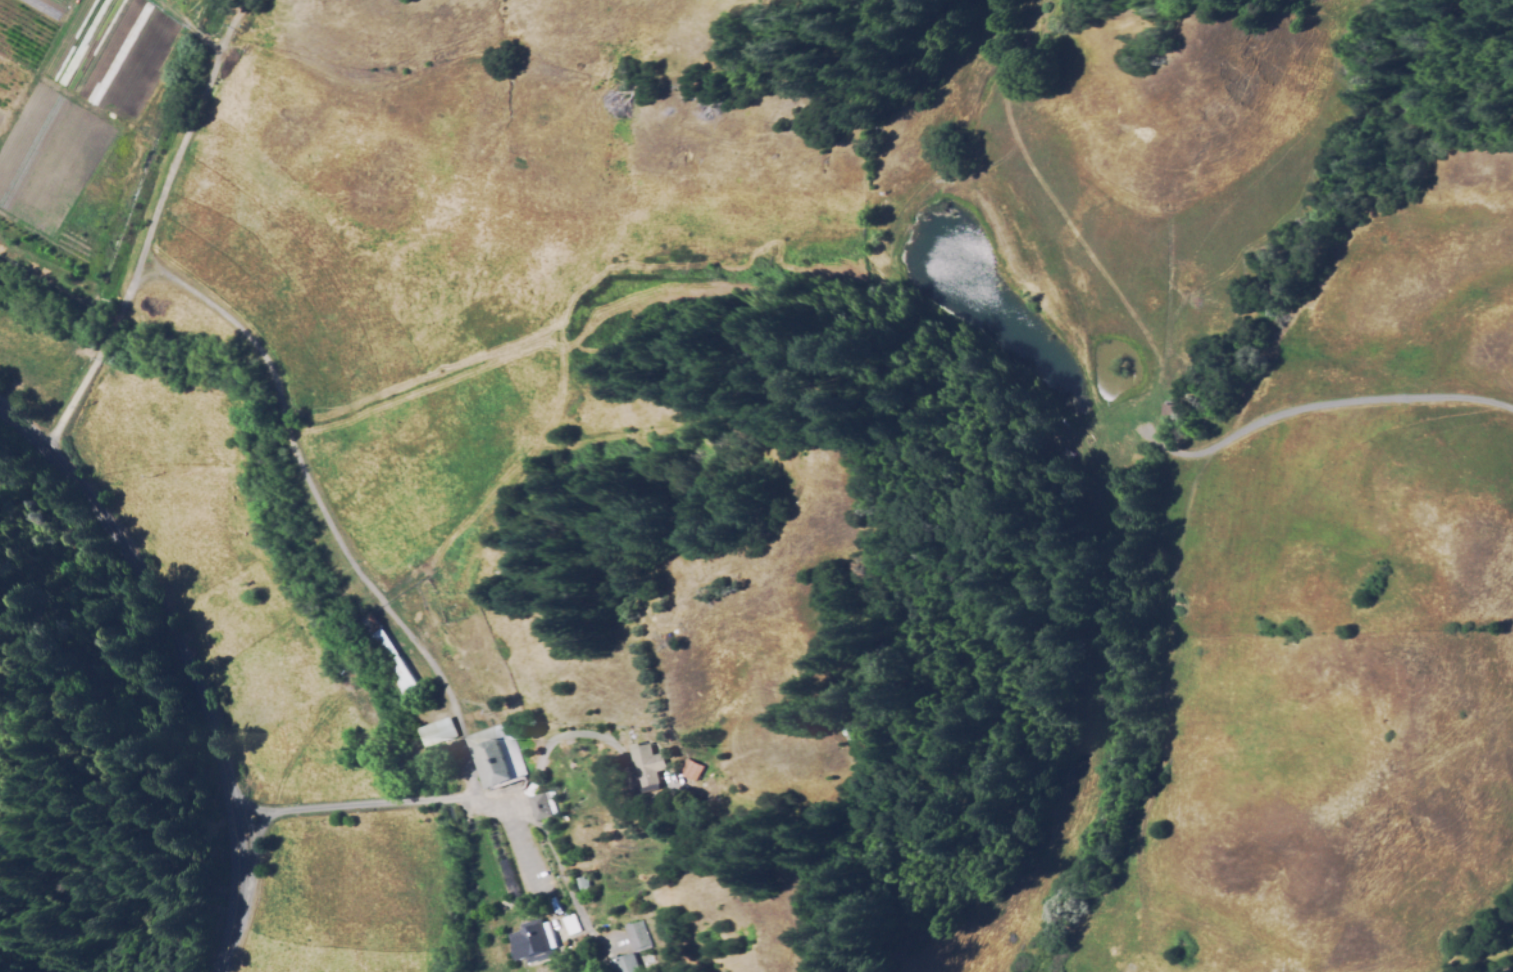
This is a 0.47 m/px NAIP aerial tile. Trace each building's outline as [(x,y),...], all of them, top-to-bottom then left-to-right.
[(405,705),(355,625),(370,615),(420,695),(405,705)] [(416,734),(448,721),(455,738),(423,751),(416,734)] [(464,738),(503,723),(523,779),(484,793),(464,738)] [(630,751),(648,746),(651,760),(662,758),(666,776),(656,778),(659,791),(641,796),(638,781),(632,782),(629,771),(634,769),(630,751)] [(683,762),(700,769),(694,786),(676,778),(683,762)] [(530,800),(545,797),(550,820),(536,824),(530,800)] [(576,883),(587,880),(591,892),(580,896),(576,883)] [(561,921),(572,916),(579,934),(567,938),(561,921)] [(510,941),(523,937),(520,927),(539,922),(540,927),(548,925),(556,951),(550,953),(551,955),(517,965),(510,941)] [(623,931),(640,925),(648,948),(631,954),(623,931)] [(630,953),(610,959),(614,971),(636,971),(630,953)] [(652,969),(644,971),(641,971),(637,959),(648,956),(652,969)]
